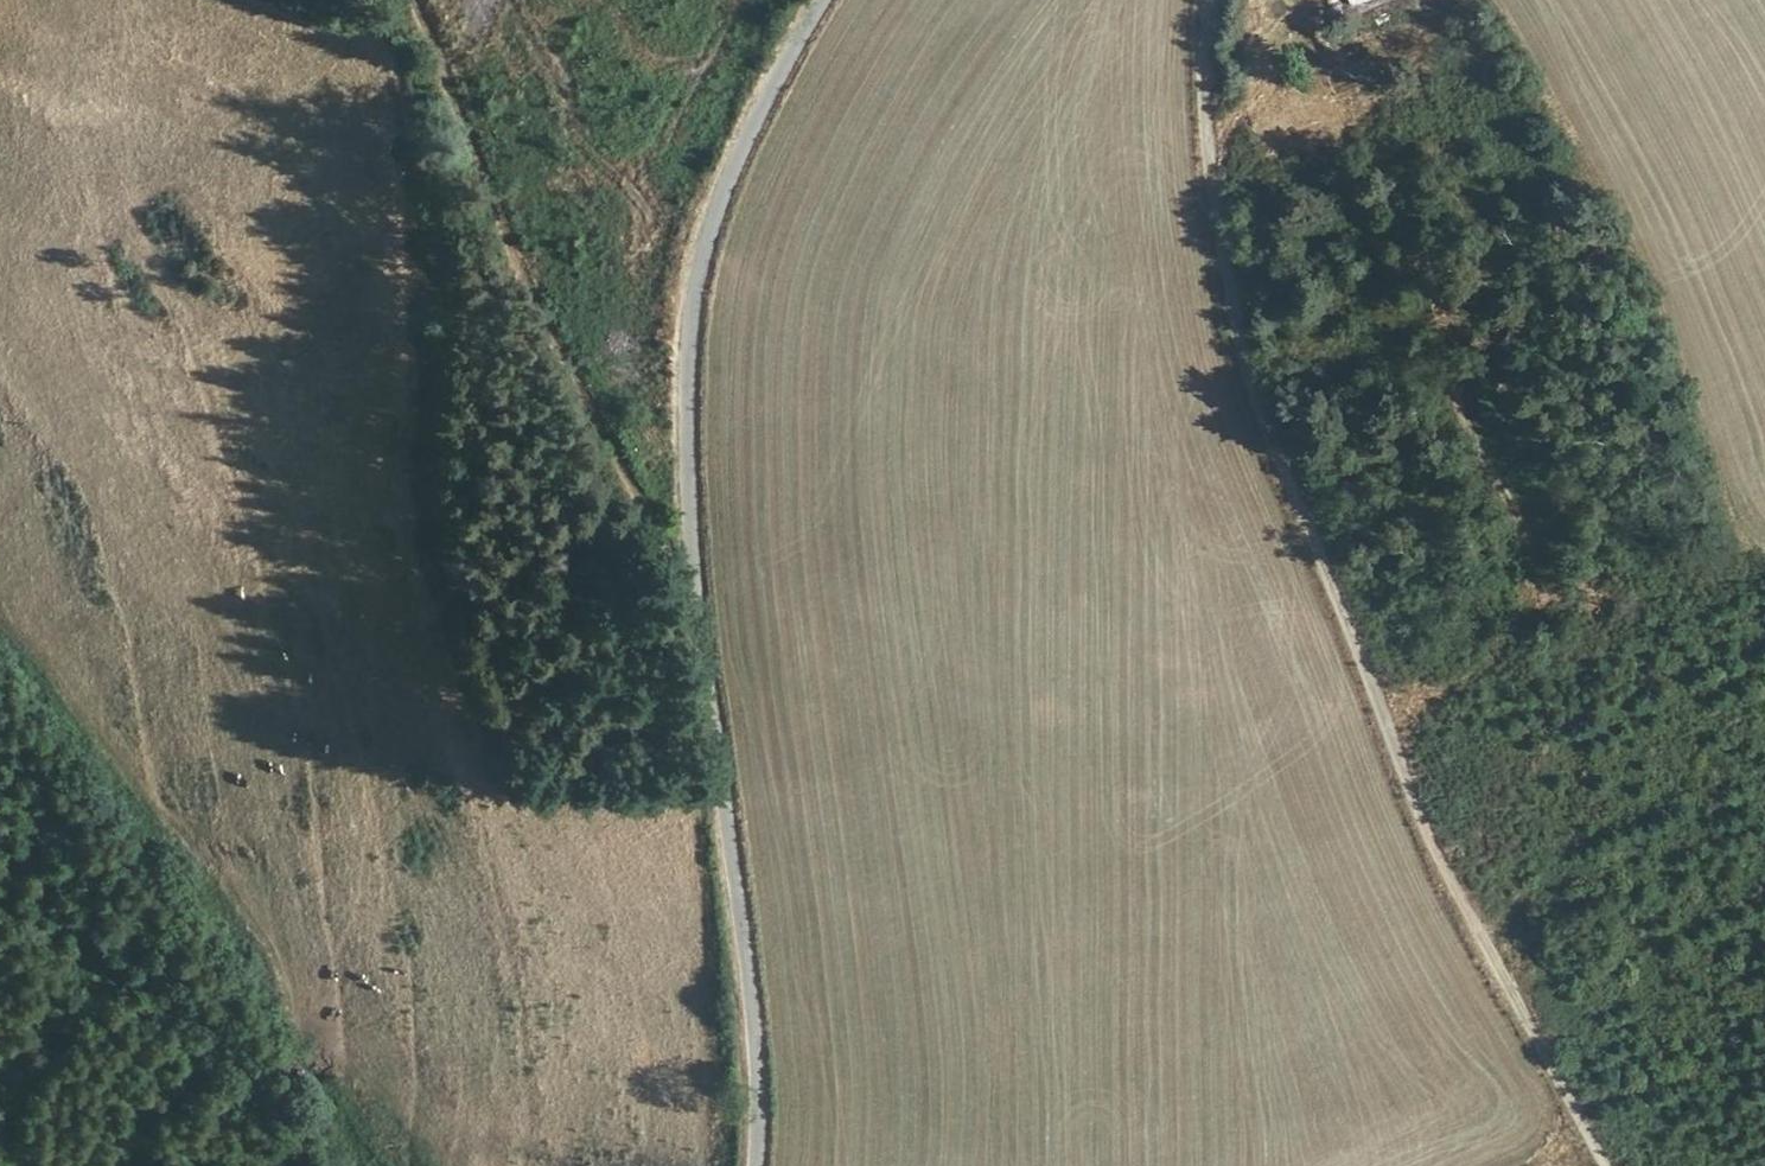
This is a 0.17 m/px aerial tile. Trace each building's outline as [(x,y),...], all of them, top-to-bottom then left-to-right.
[(1442,4),(1440,0),(1421,0),(1425,11),(1442,4)]
